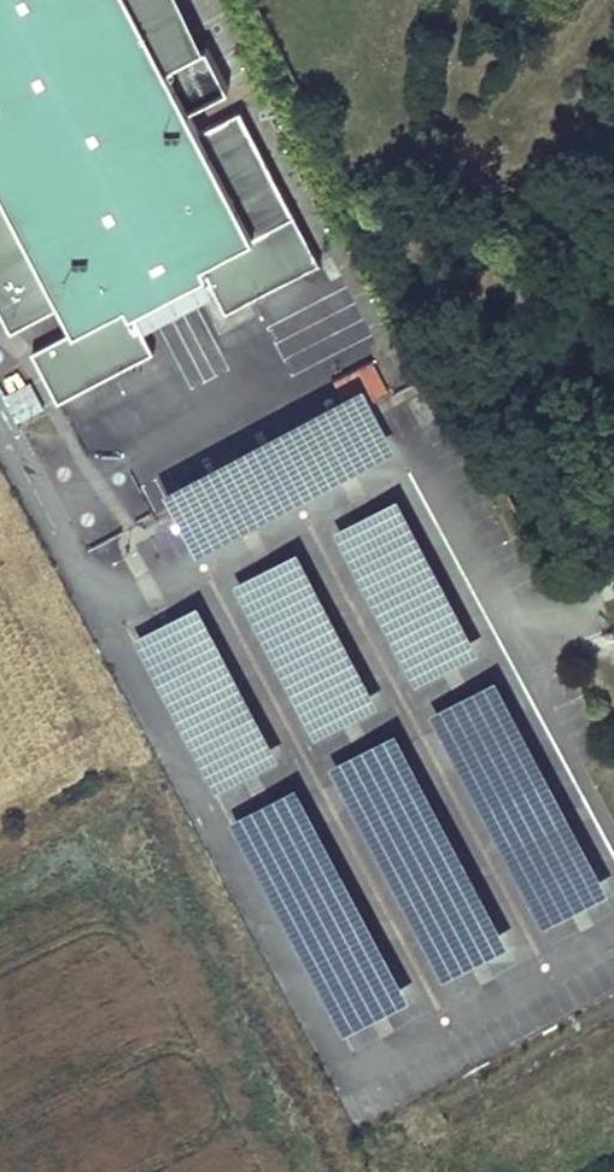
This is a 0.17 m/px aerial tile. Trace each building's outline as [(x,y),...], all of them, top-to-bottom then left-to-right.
[(207,43),(204,44),(193,50),(168,0),(0,0),(0,306),(12,329),(57,306),(62,303),(76,329),(34,350),(60,399),(153,350),(133,311),(208,272),(227,310),(320,261),(240,108),(201,129),(189,106),(229,85),(207,43)] [(193,50),(204,44),(181,0),(168,0),(193,50)] [(35,383),(9,389),(16,418),(42,411),(35,383)]
